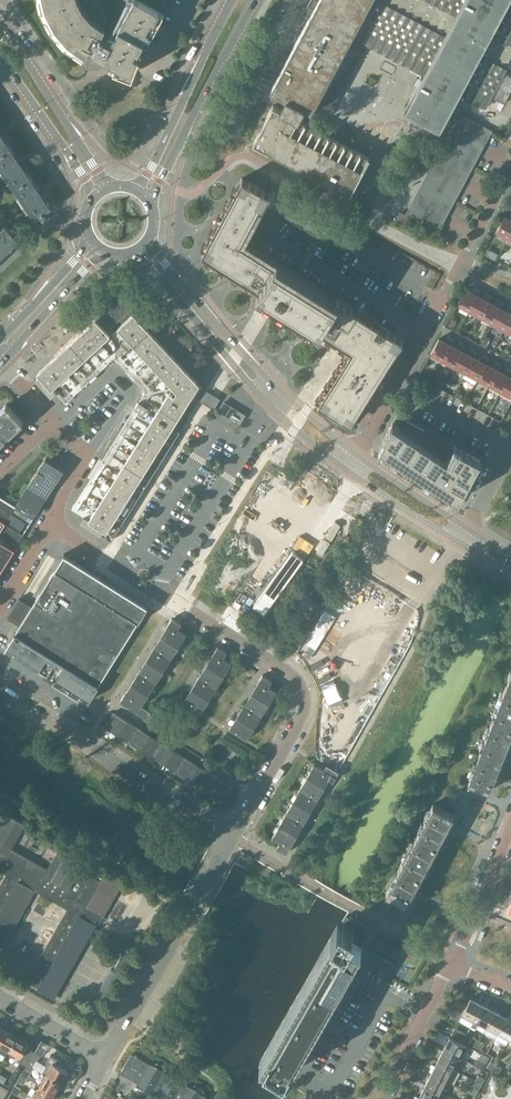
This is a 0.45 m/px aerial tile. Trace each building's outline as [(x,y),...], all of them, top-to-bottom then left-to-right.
[(42,11),(42,12),(47,10),(50,17),(46,19),(52,31),(56,28),(61,34),(58,37),(67,47),(70,44),(76,48),(73,51),(74,51),(84,59),(83,61),(82,61),(82,62),(82,63),(82,64),(82,65),(83,66),(83,67),(84,67),(84,68),(85,68),(85,69),(86,69),(87,69),(88,69),(99,69),(100,69),(100,68),(101,68),(101,67),(102,67),(102,66),(102,65),(102,64),(101,64),(101,63),(100,62),(103,57),(112,61),(119,65),(132,72),(137,62),(171,0),(40,0),(42,11)] [(425,72),(422,78),(405,110),(440,129),(460,91),(464,93),(469,96),(480,102),(484,104),(486,105),(486,106),(486,107),(492,97),(507,69),(506,68),(510,58),(510,0),(319,0),(317,5),(310,18),(272,89),(271,89),(271,90),(287,98),(282,108),(274,104),(273,106),(253,143),(269,152),(270,151),(344,191),(344,192),(350,195),(352,192),(370,157),(364,154),(363,155),(354,150),(335,140),(311,126),(298,119),(304,107),(312,112),(312,111),(311,111),(315,103),(325,108),(325,107),(355,52),(356,51),(346,46),(352,34),(358,38),(359,38),(359,37),(369,42),(372,44),(384,50),(387,52),(399,59),(403,61),(415,67),(425,72)] [(453,127),(485,145),(492,133),(492,131),(461,114),(453,127)] [(11,147),(3,135),(5,133),(2,129),(0,130),(0,155),(11,147)] [(31,176),(22,164),(25,163),(22,158),(20,159),(11,147),(0,155),(0,167),(14,188),(31,176)] [(43,212),(51,206),(42,193),(45,192),(42,187),(39,188),(31,176),(14,188),(34,218),(41,213),(41,214),(44,212),(43,212)] [(205,255),(274,298),(275,297),(280,300),(278,303),(351,349),(318,403),(351,423),(403,340),(337,298),(335,302),(240,243),(259,208),(263,210),(271,194),(242,178),(204,250),(203,253),(205,254),(205,255)] [(510,220),(504,216),(497,231),(509,237),(510,233),(510,218),(510,220)] [(5,225),(0,230),(0,257),(19,240),(5,225)] [(466,289),(458,304),(470,310),(478,296),(480,291),(475,286),(471,292),(466,289)] [(37,373),(40,375),(35,380),(51,397),(56,393),(66,403),(114,358),(146,391),(139,402),(139,401),(134,408),(135,409),(72,509),(84,516),(80,522),(101,535),(101,534),(111,541),(180,431),(172,427),(200,383),(130,309),(134,306),(119,290),(96,312),(99,315),(37,373)] [(478,296),(470,310),(482,316),(489,302),(492,297),(487,292),(483,299),(478,296)] [(495,305),(489,302),(482,316),(493,323),(501,308),(504,303),(498,298),(495,305)] [(501,308),(493,323),(505,329),(510,318),(510,306),(510,305),(507,311),(501,308)] [(445,342),(439,339),(431,353),(443,360),(451,345),(454,340),(448,335),(445,342)] [(451,345),(443,360),(455,366),(463,351),(466,346),(460,342),(457,348),(451,345)] [(463,351),(455,366),(467,372),(475,358),(477,353),(472,348),(468,354),(463,351)] [(475,358),(467,372),(479,378),(486,364),(489,359),(484,354),(480,361),(475,358)] [(486,364),(479,378),(490,385),(498,370),(501,365),(495,361),(492,367),(486,364)] [(498,370),(490,385),(502,391),(510,377),(510,375),(510,370),(507,367),(504,373),(498,370)] [(510,377),(502,391),(510,396),(510,377)] [(207,392),(202,401),(213,408),(219,399),(207,392)] [(219,411),(239,423),(244,415),(224,403),(219,411)] [(23,422),(6,404),(0,410),(0,444),(23,422)] [(447,459),(393,423),(380,447),(460,500),(481,459),(455,445),(447,459)] [(14,507),(33,519),(65,468),(46,456),(14,507)] [(5,565),(23,535),(4,523),(6,521),(10,513),(14,507),(15,506),(0,497),(0,573),(5,565)] [(6,521),(21,530),(25,523),(10,513),(6,521)] [(14,633),(5,649),(6,649),(47,675),(45,679),(78,699),(80,695),(89,701),(88,701),(89,701),(98,686),(127,639),(123,637),(126,633),(130,635),(138,622),(139,622),(148,607),(147,607),(64,555),(65,555),(64,554),(59,562),(54,569),(55,570),(32,606),(30,610),(27,608),(18,602),(20,599),(19,598),(7,618),(20,626),(15,634),(14,633)] [(120,701),(129,707),(128,709),(146,720),(150,712),(141,706),(186,635),(178,630),(182,624),(172,618),(120,701)] [(184,700),(201,711),(232,663),(224,658),(227,653),(218,647),(184,700)] [(229,729),(247,740),(277,691),(269,686),(272,681),(263,675),(229,729)] [(507,726),(510,728),(510,688),(506,686),(493,720),(507,726)] [(126,720),(114,713),(105,727),(117,735),(126,720)] [(117,735),(129,742),(138,728),(126,720),(117,735)] [(507,726),(493,720),(480,753),(501,762),(506,750),(509,750),(510,745),(508,744),(510,737),(510,728),(507,726)] [(129,742),(141,750),(150,735),(138,728),(129,742)] [(150,735),(141,750),(153,757),(162,743),(150,735)] [(153,757),(165,765),(174,750),(162,743),(153,757)] [(165,765),(177,772),(186,758),(174,750),(165,765)] [(495,777),(501,762),(480,754),(468,783),(490,791),(493,783),(496,783),(498,778),(495,777)] [(186,758),(177,772),(189,780),(198,765),(186,758)] [(314,764),(272,838),(280,843),(277,848),(286,853),(291,845),(292,843),(289,842),(313,800),(316,802),(319,796),(317,798),(315,797),(326,777),(329,779),(333,781),(339,771),(329,766),(329,767),(327,771),(324,770),(314,764)] [(189,780),(200,787),(210,773),(198,765),(189,780)] [(210,773),(200,787),(212,795),(222,780),(210,773)] [(222,780),(212,795),(224,802),(234,788),(222,780)] [(416,836),(436,847),(444,834),(446,834),(449,830),(446,828),(454,815),(433,804),(416,836)] [(54,999),(96,925),(92,922),(95,917),(101,920),(124,880),(107,870),(101,881),(80,869),(86,859),(69,849),(64,857),(57,853),(47,869),(11,849),(25,824),(8,814),(0,828),(0,870),(6,874),(0,885),(0,945),(3,947),(35,890),(68,909),(27,981),(38,987),(37,989),(54,999)] [(436,847),(416,836),(401,864),(421,875),(427,865),(430,865),(432,861),(430,859),(436,847)] [(85,868),(97,875),(101,868),(89,861),(85,868)] [(401,865),(386,893),(406,904),(411,896),(413,896),(416,892),(413,890),(421,876),(401,865)] [(260,1060),(287,1075),(362,946),(355,942),(363,928),(359,926),(354,923),(356,919),(349,915),(341,927),(337,925),(260,1060)] [(129,943),(124,951),(131,956),(136,947),(129,943)] [(124,951),(115,968),(122,972),(126,964),(131,956),(124,951)] [(379,965),(390,971),(394,964),(383,958),(379,965)] [(97,993),(109,1000),(112,995),(108,992),(119,974),(113,971),(111,970),(97,993)] [(461,1016),(473,1022),(483,1005),(471,998),(461,1016)] [(474,1020),(486,1027),(495,1011),(483,1005),(474,1020)] [(486,1027),(498,1033),(506,1017),(495,1011),(486,1027)] [(510,1039),(510,1037),(510,1020),(506,1017),(498,1033),(510,1039)] [(455,1028),(451,1034),(463,1040),(467,1034),(455,1028)] [(9,1050),(17,1036),(6,1030),(0,1041),(0,1045),(9,1050)] [(17,1036),(9,1050),(20,1057),(18,1061),(24,1064),(32,1050),(26,1047),(29,1043),(17,1036)] [(444,1049),(459,1057),(462,1058),(468,1046),(450,1037),(444,1049)] [(479,1040),(473,1037),(469,1043),(475,1047),(479,1040)] [(484,1043),(479,1040),(475,1047),(481,1050),(484,1043)] [(438,1061),(453,1069),(459,1057),(444,1049),(438,1061)] [(35,1052),(27,1066),(33,1070),(41,1056),(35,1052)] [(489,1057),(481,1053),(478,1059),(486,1064),(489,1057)] [(154,1067),(132,1054),(121,1073),(167,1098),(207,1098),(208,1097),(202,1094),(205,1091),(194,1085),(192,1089),(183,1083),(185,1080),(175,1074),(173,1078),(164,1072),(166,1069),(156,1063),(154,1067)] [(51,1055),(42,1071),(47,1074),(64,1084),(67,1078),(66,1076),(64,1075),(67,1071),(61,1067),(64,1062),(51,1055)] [(438,1061),(432,1073),(447,1081),(453,1069),(438,1061)] [(496,1065),(490,1062),(487,1067),(493,1071),(496,1065)] [(499,1074),(502,1068),(496,1065),(493,1071),(499,1074)] [(25,1069),(22,1075),(28,1078),(31,1072),(25,1069)] [(447,1081),(432,1073),(426,1085),(441,1093),(447,1081)] [(47,1074),(40,1085),(54,1093),(57,1089),(59,1090),(60,1090),(64,1084),(47,1074)] [(19,1081),(24,1084),(28,1078),(22,1075),(19,1081)] [(475,1080),(482,1084),(485,1078),(478,1075),(475,1080)] [(482,1084),(475,1080),(472,1086),(479,1089),(482,1084)] [(34,1097),(38,1098),(51,1098),(54,1093),(40,1085),(34,1097)] [(420,1096),(425,1098),(444,1098),(446,1095),(441,1093),(426,1085),(420,1096)] [(16,1086),(12,1092),(18,1095),(21,1089),(16,1086)]
